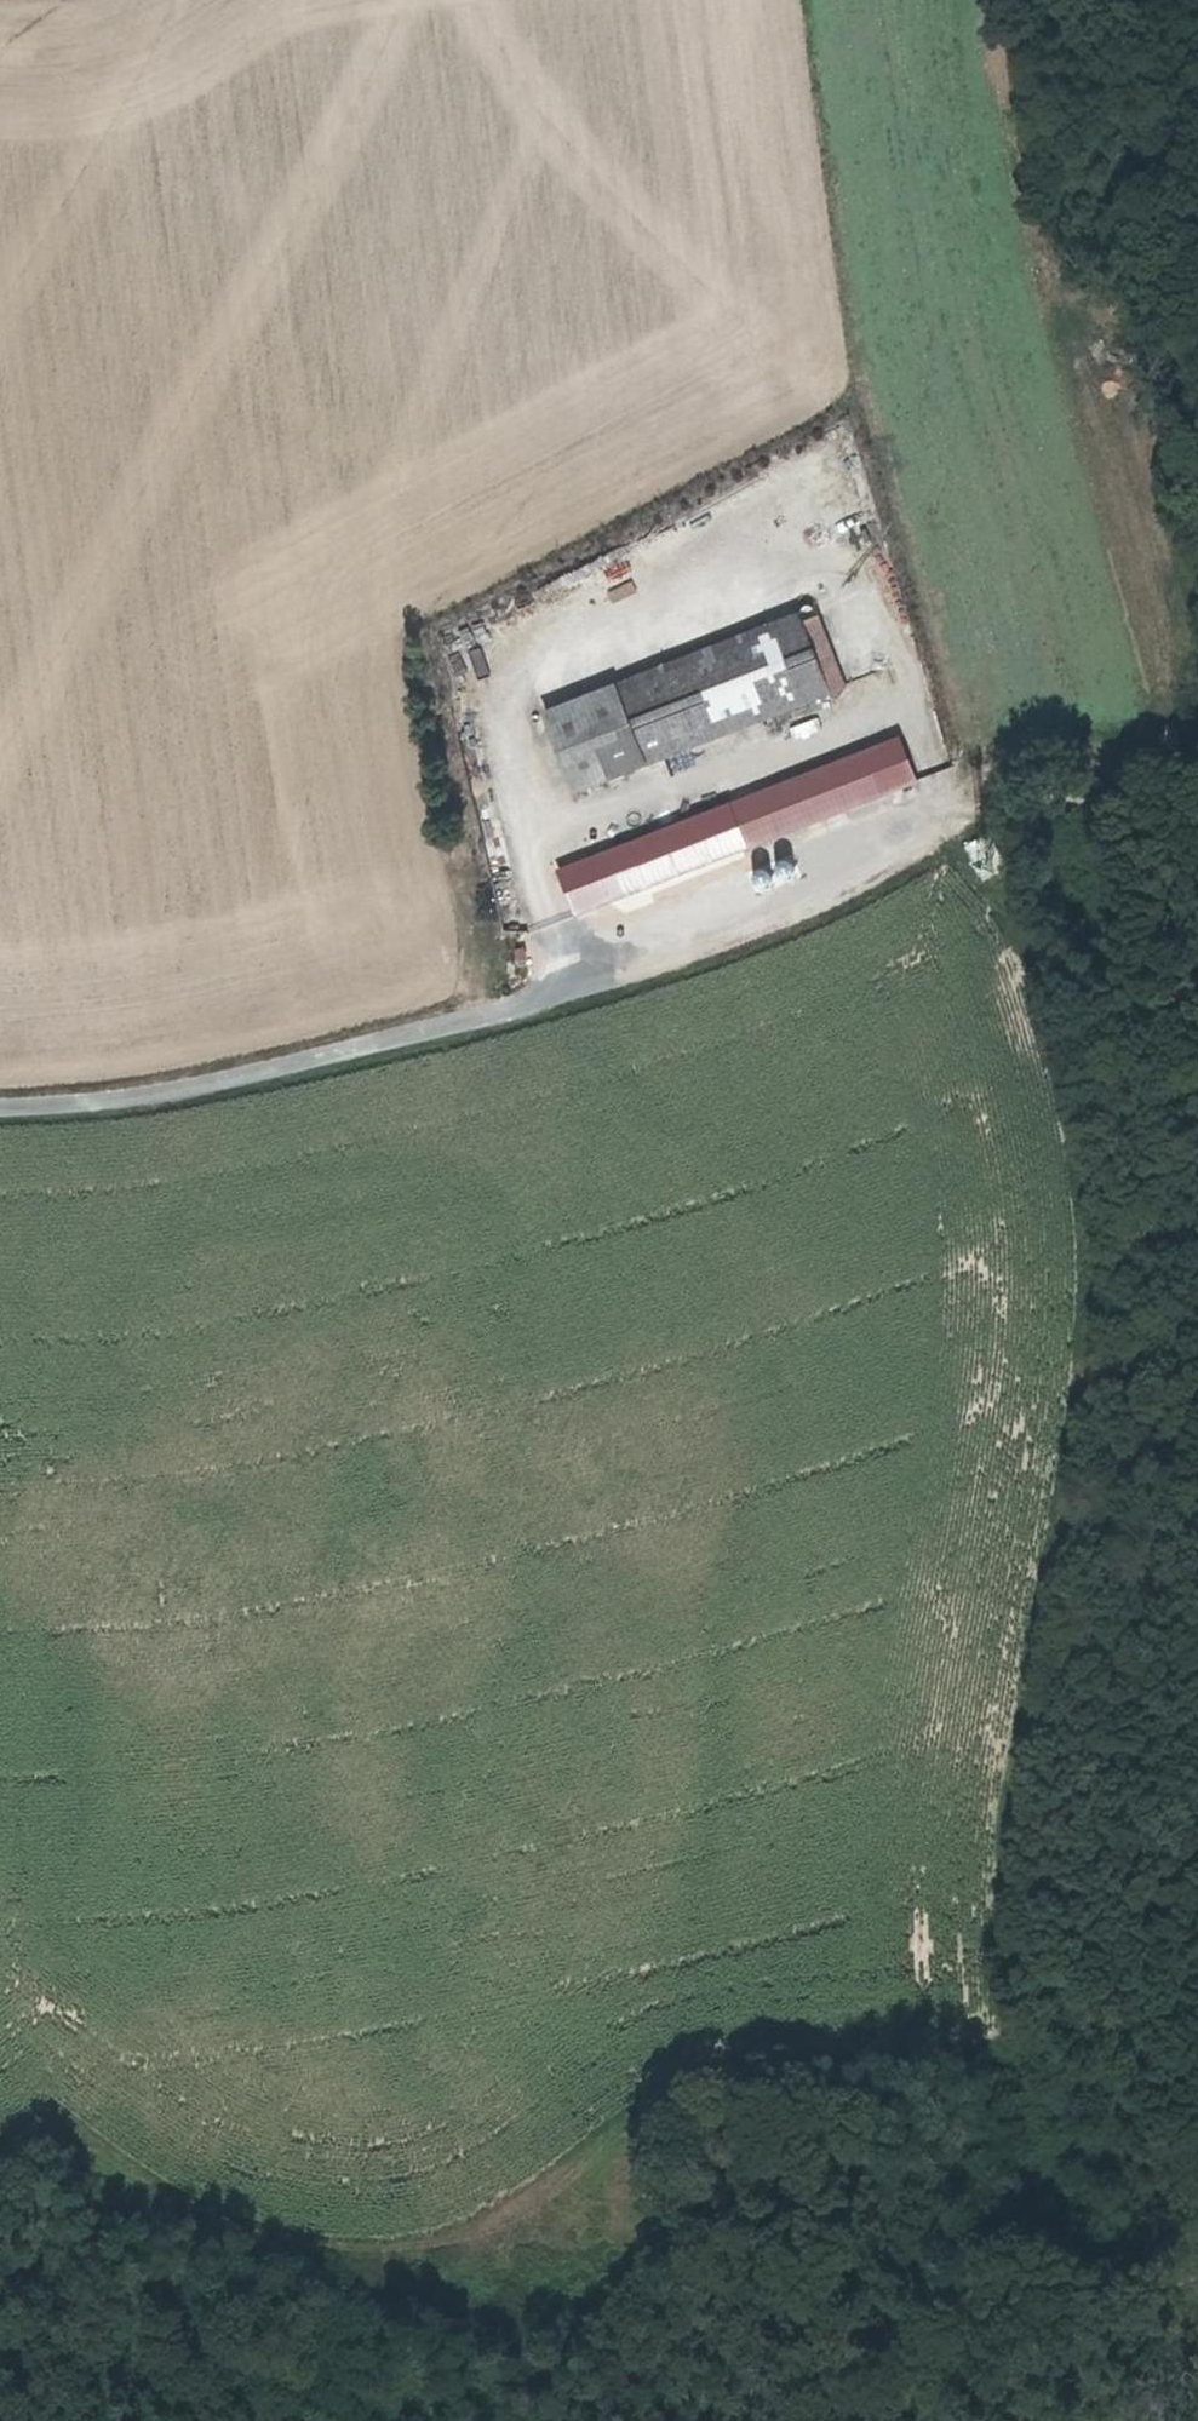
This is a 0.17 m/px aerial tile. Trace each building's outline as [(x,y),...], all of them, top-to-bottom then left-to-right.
[(824,692),(819,678),(811,652),(799,617),(619,682),(639,743),(644,757),(825,694),(824,692)] [(816,620),(802,625),(811,652),(826,647),(816,620)] [(484,675),(474,646),(444,656),(454,685),(484,675)] [(819,678),(824,692),(838,687),(826,647),(811,652),(819,678)] [(619,682),(550,705),(575,781),(644,757),(639,743),(619,682)] [(889,746),(546,875),(568,931),(911,802),(889,746)]
